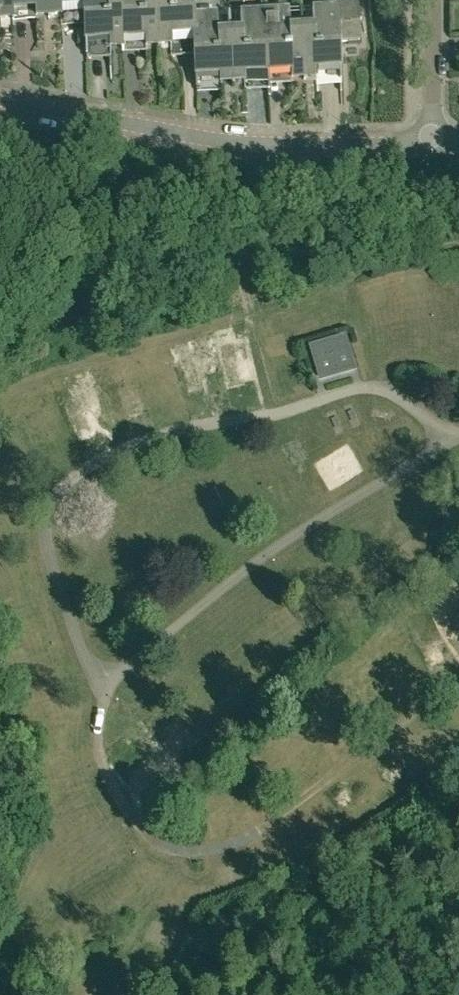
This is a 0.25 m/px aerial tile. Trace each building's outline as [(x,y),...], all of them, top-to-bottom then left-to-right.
[(15,20),(13,0),(0,0),(0,21),(15,20)] [(15,20),(50,18),(50,13),(49,0),(13,0),(15,20)] [(86,16),(86,0),(49,0),(50,13),(50,18),(86,16)] [(86,16),(88,51),(124,49),(123,25),(121,0),(86,0),(86,16)] [(124,49),(159,47),(157,0),(121,0),(123,25),(124,49)] [(159,47),(195,45),(196,45),(194,11),(195,11),(194,0),(157,0),(159,47)] [(305,80),(341,78),(339,41),(358,40),(356,0),(344,0),(336,0),(336,4),(311,5),(312,27),(302,28),(303,54),(305,80)] [(267,40),(269,82),(305,80),(303,54),(302,28),(292,29),(291,6),(265,8),(267,40)] [(231,46),(233,83),(269,82),(267,40),(265,8),(239,9),(240,31),(230,32),(231,46)] [(219,10),(195,11),(194,11),(196,45),(195,45),(197,85),(233,83),(231,46),(230,32),(220,32),(219,10)] [(458,301),(458,283),(447,289),(455,303),(458,301)] [(317,351),(324,388),(365,381),(358,344),(317,351)] [(94,440),(107,432),(95,410),(81,418),(94,440)] [(9,522),(9,504),(0,504),(0,522),(9,522)] [(390,588),(390,602),(403,601),(403,587),(390,588)] [(446,631),(457,651),(458,650),(458,628),(457,625),(446,631)] [(210,738),(222,746),(231,734),(220,726),(210,738)] [(153,804),(173,793),(168,784),(148,795),(153,804)]
